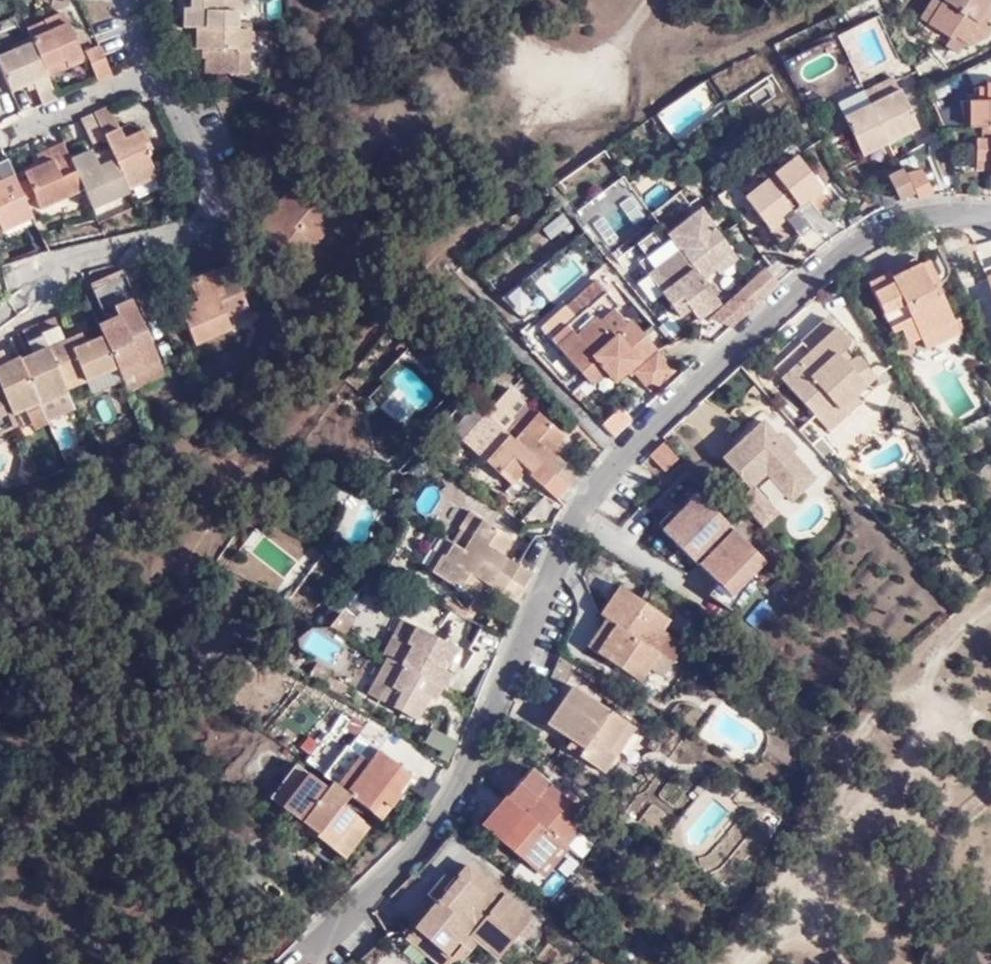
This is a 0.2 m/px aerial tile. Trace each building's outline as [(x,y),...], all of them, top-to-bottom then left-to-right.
[(181,27),(234,29),(235,11),(246,11),(246,0),(147,0),(146,5),(148,9),(181,10),(181,27)] [(942,0),(932,0),(918,21),(925,26),(942,0)] [(985,9),(990,0),(942,0),(925,26),(949,42),(952,38),(967,48),(983,40),(990,28),(990,27),(985,23),(978,19),(985,9)] [(985,9),(978,19),(985,23),(990,14),(985,9)] [(62,13),(43,21),(47,31),(29,39),(42,67),(63,58),(67,66),(82,59),(62,13)] [(25,29),(29,37),(29,39),(47,31),(43,21),(25,29)] [(155,26),(163,43),(186,43),(187,37),(193,37),(192,48),(203,48),(202,58),(208,59),(208,73),(245,74),(246,30),(234,29),(181,27),(155,26)] [(42,104),(56,98),(46,76),(42,67),(29,39),(29,37),(10,45),(12,51),(0,55),(0,72),(9,91),(32,81),(42,104)] [(111,74),(98,46),(85,52),(97,79),(111,74)] [(42,67),(46,76),(67,66),(63,58),(42,67)] [(873,101),(894,91),(887,77),(866,87),(873,101)] [(984,85),(984,90),(984,104),(976,104),(965,104),(966,123),(966,129),(978,129),(978,142),(972,143),(972,163),(990,162),(990,85),(984,85)] [(867,103),(885,141),(913,128),(895,90),(894,91),(873,101),(867,103)] [(984,104),(984,90),(976,90),(976,104),(984,104)] [(832,103),(839,117),(865,104),(858,91),(832,103)] [(857,154),(885,141),(867,103),(865,104),(839,117),(857,154)] [(960,123),(966,123),(965,104),(956,104),(960,123)] [(91,111),(102,136),(111,157),(124,186),(154,173),(143,148),(147,146),(139,128),(131,131),(121,136),(116,126),(107,105),(91,111)] [(91,111),(78,117),(89,142),(102,136),(91,111)] [(126,121),(116,126),(121,136),(131,131),(126,121)] [(67,157),(60,141),(44,148),(48,157),(37,162),(20,169),(37,208),(81,188),(67,157)] [(88,147),(67,157),(81,188),(90,207),(126,190),(124,186),(111,157),(95,164),(88,147)] [(48,157),(44,148),(33,153),(37,162),(48,157)] [(795,206),(804,199),(817,188),(790,156),(768,174),(795,206)] [(30,214),(5,158),(0,160),(0,227),(30,214)] [(895,201),(911,194),(902,174),(899,170),(884,178),(895,201)] [(902,174),(911,194),(914,200),(929,195),(918,172),(902,174)] [(764,230),(779,218),(788,211),(762,178),(739,195),(764,230)] [(304,184),(294,195),(292,197),(296,201),(291,207),(288,205),(280,213),(275,209),(257,230),(302,269),(319,250),(315,246),(341,216),(304,184)] [(292,197),(294,195),(290,192),(275,209),(280,213),(288,205),(291,207),(296,201),(292,197)] [(791,208),(807,228),(819,219),(804,199),(795,206),(791,208)] [(710,267),(729,251),(694,207),(662,232),(673,248),(696,278),(710,267)] [(788,211),(779,218),(794,238),(807,228),(791,208),(788,211)] [(696,278),(673,248),(648,268),(662,286),(655,290),(674,316),(685,308),(692,302),(700,313),(715,302),(696,278)] [(733,258),(729,251),(710,267),(715,273),(733,258)] [(923,260),(915,263),(926,290),(932,287),(936,285),(923,260)] [(211,276),(227,269),(225,262),(208,269),(211,276)] [(926,290),(915,263),(885,278),(883,275),(865,284),(887,331),(895,327),(903,342),(914,337),(948,321),(932,287),(926,290)] [(242,303),(227,269),(211,276),(208,269),(205,264),(182,275),(189,290),(193,300),(180,305),(175,308),(190,340),(226,325),(221,313),(242,303)] [(979,269),(990,304),(990,266),(979,269)] [(95,324),(100,334),(114,364),(118,374),(156,357),(129,298),(133,296),(120,268),(87,283),(101,312),(112,307),(115,315),(95,324)] [(662,286),(648,268),(642,273),(655,290),(662,286)] [(756,302),(777,283),(764,270),(733,299),(756,302)] [(618,308),(594,280),(540,328),(589,385),(604,372),(614,383),(627,372),(630,375),(634,372),(650,391),(673,372),(655,353),(657,351),(629,320),(624,324),(614,313),(618,308)] [(176,296),(180,305),(193,300),(189,290),(176,296)] [(732,325),(756,302),(733,299),(709,320),(732,325)] [(693,318),(700,313),(692,302),(685,308),(693,318)] [(51,315),(35,322),(61,382),(79,374),(82,380),(114,364),(100,334),(82,342),(76,331),(60,338),(51,315)] [(799,343),(825,319),(821,315),(795,338),(799,343)] [(840,336),(825,319),(799,343),(804,349),(791,360),(797,368),(780,383),(814,420),(829,406),(833,411),(852,394),(867,380),(854,357),(850,356),(847,355),(843,358),(839,362),(831,353),(836,349),(839,347),(841,341),(840,336)] [(948,321),(914,337),(919,348),(953,332),(948,321)] [(7,407),(9,412),(20,406),(35,400),(36,401),(64,389),(61,382),(35,322),(19,329),(27,349),(15,354),(21,365),(7,371),(3,360),(0,354),(0,392),(7,407)] [(843,358),(836,349),(831,353),(839,362),(843,358)] [(15,354),(3,360),(7,371),(21,365),(15,354)] [(118,374),(125,389),(162,371),(156,357),(118,374)] [(797,368),(791,360),(774,376),(780,383),(797,368)] [(79,374),(61,382),(64,389),(82,380),(79,374)] [(43,415),(70,402),(64,389),(36,401),(40,410),(43,415)] [(511,418),(525,404),(508,389),(484,416),(503,433),(513,421),(511,418)] [(856,400),(852,394),(833,411),(829,406),(814,420),(823,430),(856,400)] [(25,417),(40,410),(36,401),(35,400),(20,406),(25,417)] [(562,437),(525,404),(511,418),(513,421),(503,433),(538,464),(565,487),(576,475),(550,451),(562,437)] [(535,484),(554,500),(565,487),(538,464),(503,433),(484,416),(461,443),(512,488),(526,471),(537,481),(535,484)] [(825,486),(774,429),(733,465),(751,487),(758,494),(760,492),(776,481),(801,508),(825,486)] [(659,471),(673,458),(658,443),(644,455),(659,471)] [(18,453),(11,485),(38,476),(26,451),(18,453)] [(758,494),(751,487),(736,498),(762,527),(778,513),(760,492),(758,494)] [(695,492),(662,530),(718,583),(708,592),(724,603),(736,595),(766,560),(695,492)] [(447,541),(514,585),(524,571),(496,553),(506,539),(463,510),(453,525),(455,527),(447,541)] [(419,563),(425,567),(435,553),(437,555),(447,541),(438,535),(419,563)] [(516,587),(514,585),(447,541),(437,555),(435,553),(425,567),(470,596),(481,581),(508,599),(516,587)] [(599,616),(605,619),(656,653),(671,663),(683,644),(661,630),(668,619),(618,587),(599,616)] [(338,632),(345,622),(332,614),(326,624),(338,632)] [(400,641),(409,624),(395,616),(386,634),(400,641)] [(656,653),(605,619),(586,648),(638,682),(656,653)] [(451,646),(433,637),(430,643),(421,638),(424,632),(409,624),(400,641),(386,634),(376,653),(381,656),(436,685),(438,687),(446,673),(437,668),(440,662),(442,664),(451,646)] [(430,643),(433,637),(424,632),(421,638),(430,643)] [(428,700),(436,685),(381,656),(361,691),(412,719),(424,698),(428,700)] [(341,686),(323,676),(319,683),(337,692),(341,686)] [(585,746),(577,757),(603,774),(614,756),(607,751),(625,722),(569,686),(544,725),(571,743),(574,739),(585,746)] [(607,751),(614,756),(632,728),(625,722),(607,751)] [(566,750),(577,757),(585,746),(574,739),(571,743),(566,750)] [(332,787),(355,756),(340,745),(317,776),(327,782),(332,787)] [(376,800),(385,807),(395,794),(392,792),(405,776),(372,750),(363,762),(355,756),(332,787),(343,795),(367,813),(376,800)] [(264,797),(278,808),(304,774),(290,764),(264,797)] [(501,797),(559,845),(572,829),(582,817),(525,769),(501,797)] [(336,804),(343,795),(332,787),(327,782),(323,789),(304,774),(278,808),(314,834),(312,836),(340,858),(364,826),(336,804)] [(535,873),(548,858),(559,845),(501,797),(477,825),(535,873)] [(376,820),(385,807),(376,800),(367,813),(376,820)] [(572,829),(559,845),(563,848),(575,832),(572,829)] [(553,862),(548,858),(535,873),(541,877),(553,862)] [(474,894),(485,881),(462,863),(431,900),(437,904),(457,880),(474,894)] [(473,928),(498,951),(527,916),(485,881),(474,894),(457,880),(437,904),(431,900),(409,926),(447,957),(470,927),(469,904),(474,903),(487,913),(473,928)] [(498,951),(473,928),(470,927),(447,957),(409,926),(402,935),(437,963),(450,963),(472,938),(494,956),(498,951)] [(555,953),(546,945),(535,957),(543,963),(546,963),(555,953)]
